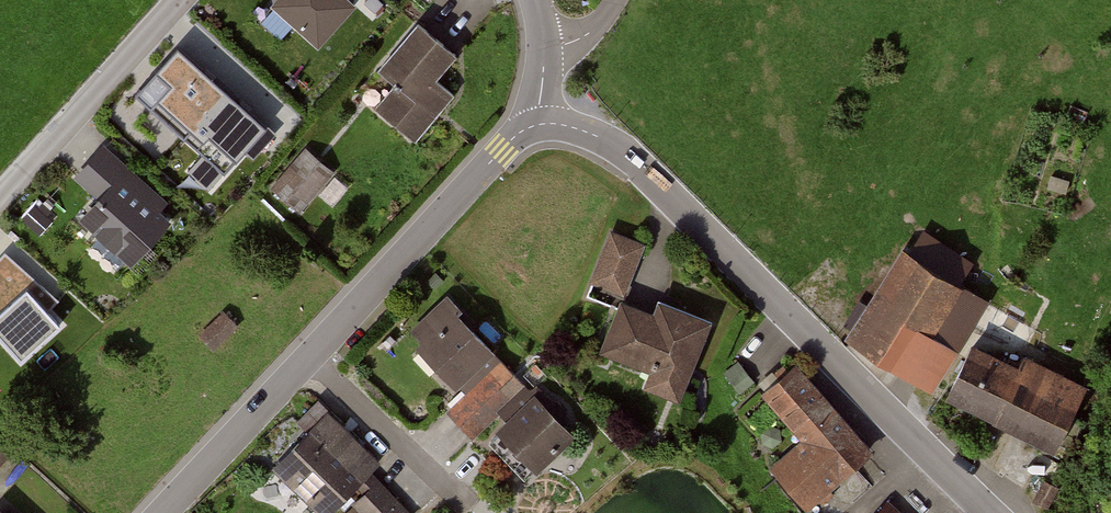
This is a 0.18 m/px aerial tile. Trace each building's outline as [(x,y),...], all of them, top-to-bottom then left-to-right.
[(275,2),(317,46),(353,12),(341,0),(277,0),(275,2)] [(455,52),(418,23),(376,75),(393,89),(375,112),(410,141),(446,97),(429,83),(455,52)] [(189,168),(214,189),(266,127),(177,52),(138,97),(202,152),(189,168)] [(259,196),(287,221),(329,174),(300,149),(259,196)] [(164,219),(116,179),(83,219),(131,258),(164,219)] [(28,208),(43,226),(56,215),(41,197),(28,208)] [(643,241),(609,229),(589,286),(623,298),(643,241)] [(24,363),(68,320),(4,254),(0,257),(0,339),(24,363)] [(903,256),(852,339),(934,389),(984,306),(903,256)] [(676,406),(710,325),(631,293),(598,374),(676,406)] [(226,307),(201,331),(215,346),(240,322),(226,307)] [(406,342),(453,391),(489,356),(442,308),(406,342)] [(963,345),(937,402),(1053,455),(1080,398),(963,345)] [(523,389),(491,356),(441,403),(473,437),(523,389)] [(793,365),(755,400),(798,446),(769,473),(806,512),(810,512),(875,453),(793,365)] [(570,441),(530,397),(485,437),(525,481),(570,441)] [(272,467),(317,512),(332,512),(379,468),(326,414),(272,467)] [(9,459),(0,450),(0,468),(9,459)] [(374,475),(347,500),(360,512),(411,512),(374,475)] [(889,499),(876,512),(903,512),(889,499)]
